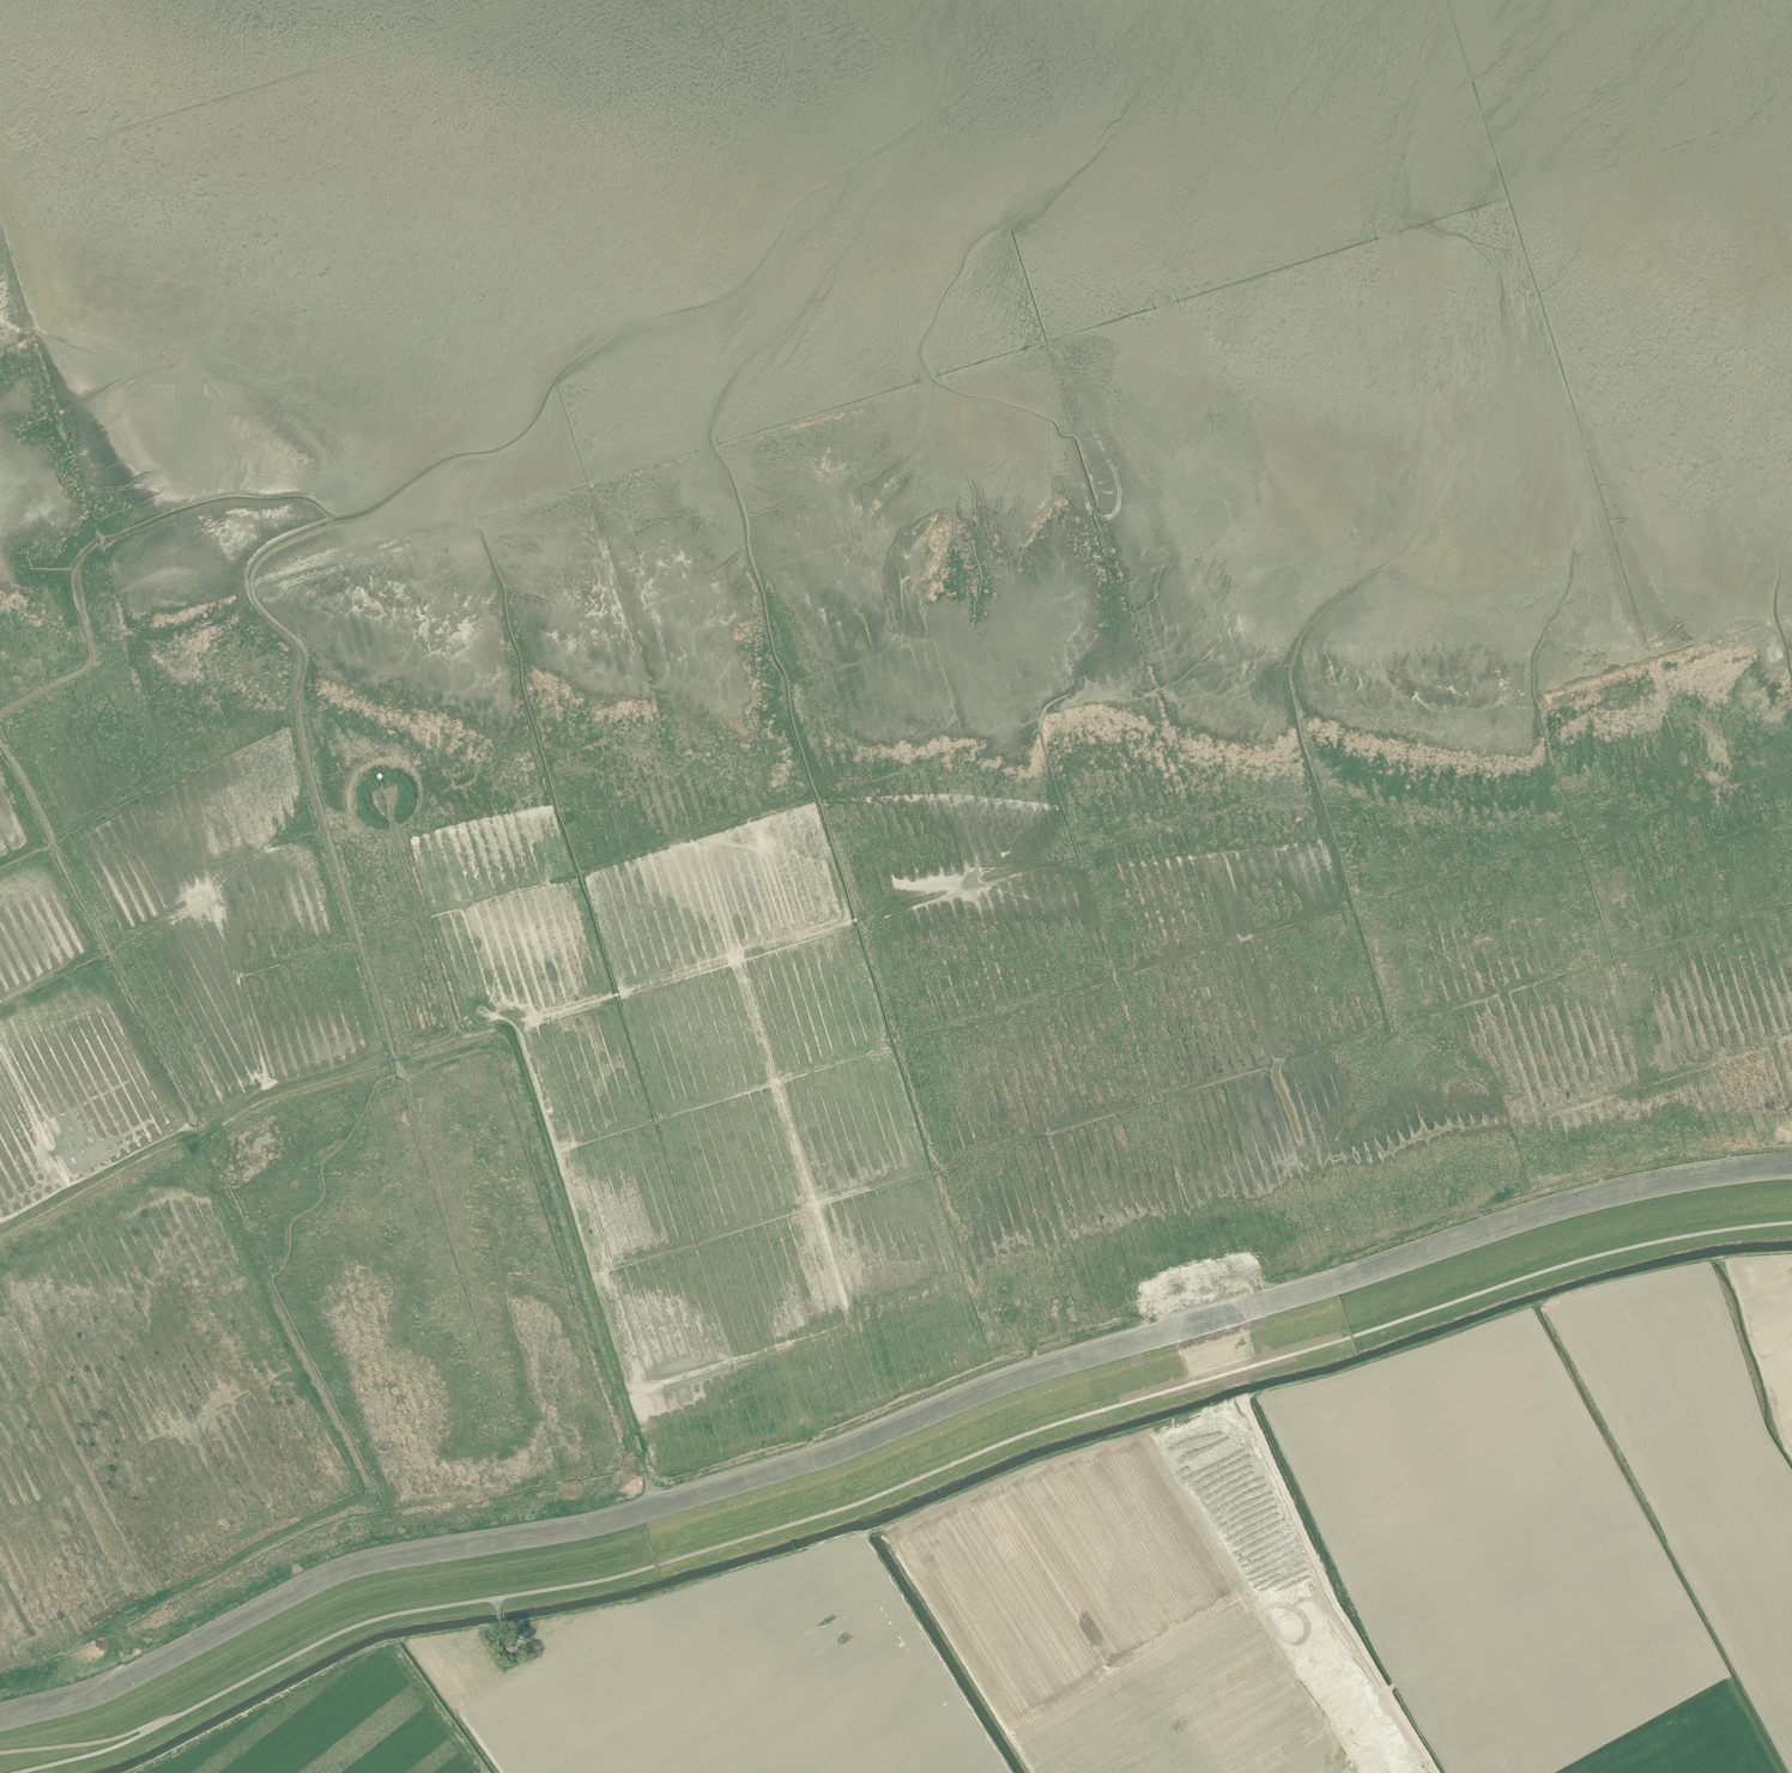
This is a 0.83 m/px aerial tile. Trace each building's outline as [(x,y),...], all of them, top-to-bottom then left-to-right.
[(504,1644),(506,1654),(518,1652),(516,1642),(504,1644)]
